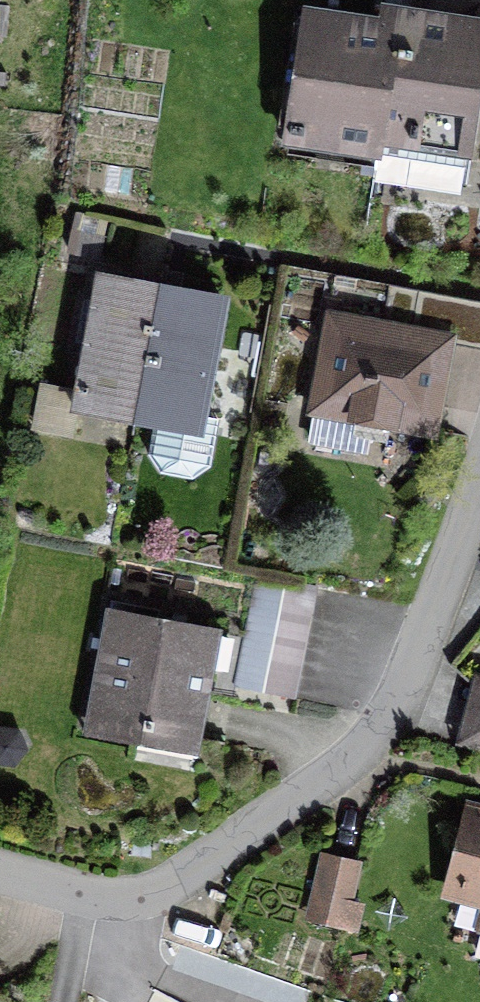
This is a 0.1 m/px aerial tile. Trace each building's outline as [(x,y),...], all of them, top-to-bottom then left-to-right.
[(464,180),(479,71),(479,22),(384,8),(382,22),(307,10),(287,142),(290,135),(379,148),(378,167),(464,180)] [(73,216),(68,235),(88,241),(93,221),(73,216)] [(78,393),(136,404),(139,388),(159,286),(101,275),(78,393),(44,387),(36,426),(71,433),(78,393)] [(197,414),(218,298),(159,286),(134,419),(154,422),(148,453),(161,473),(191,478),(210,466),(219,418),(197,414)] [(363,448),(369,417),(430,429),(447,340),(333,319),(313,439),(363,448)] [(257,575),(246,630),(302,641),(314,585),(257,575)] [(112,654),(100,721),(198,740),(211,669),(199,667),(206,630),(108,611),(101,652),(112,654)] [(302,641),(246,630),(241,658),(297,670),(302,641)] [(241,658),(235,686),(291,698),(297,670),(241,658)] [(474,812),(454,890),(479,897),(479,814),(474,812)] [(325,857),(311,917),(341,924),(355,865),(325,857)]
